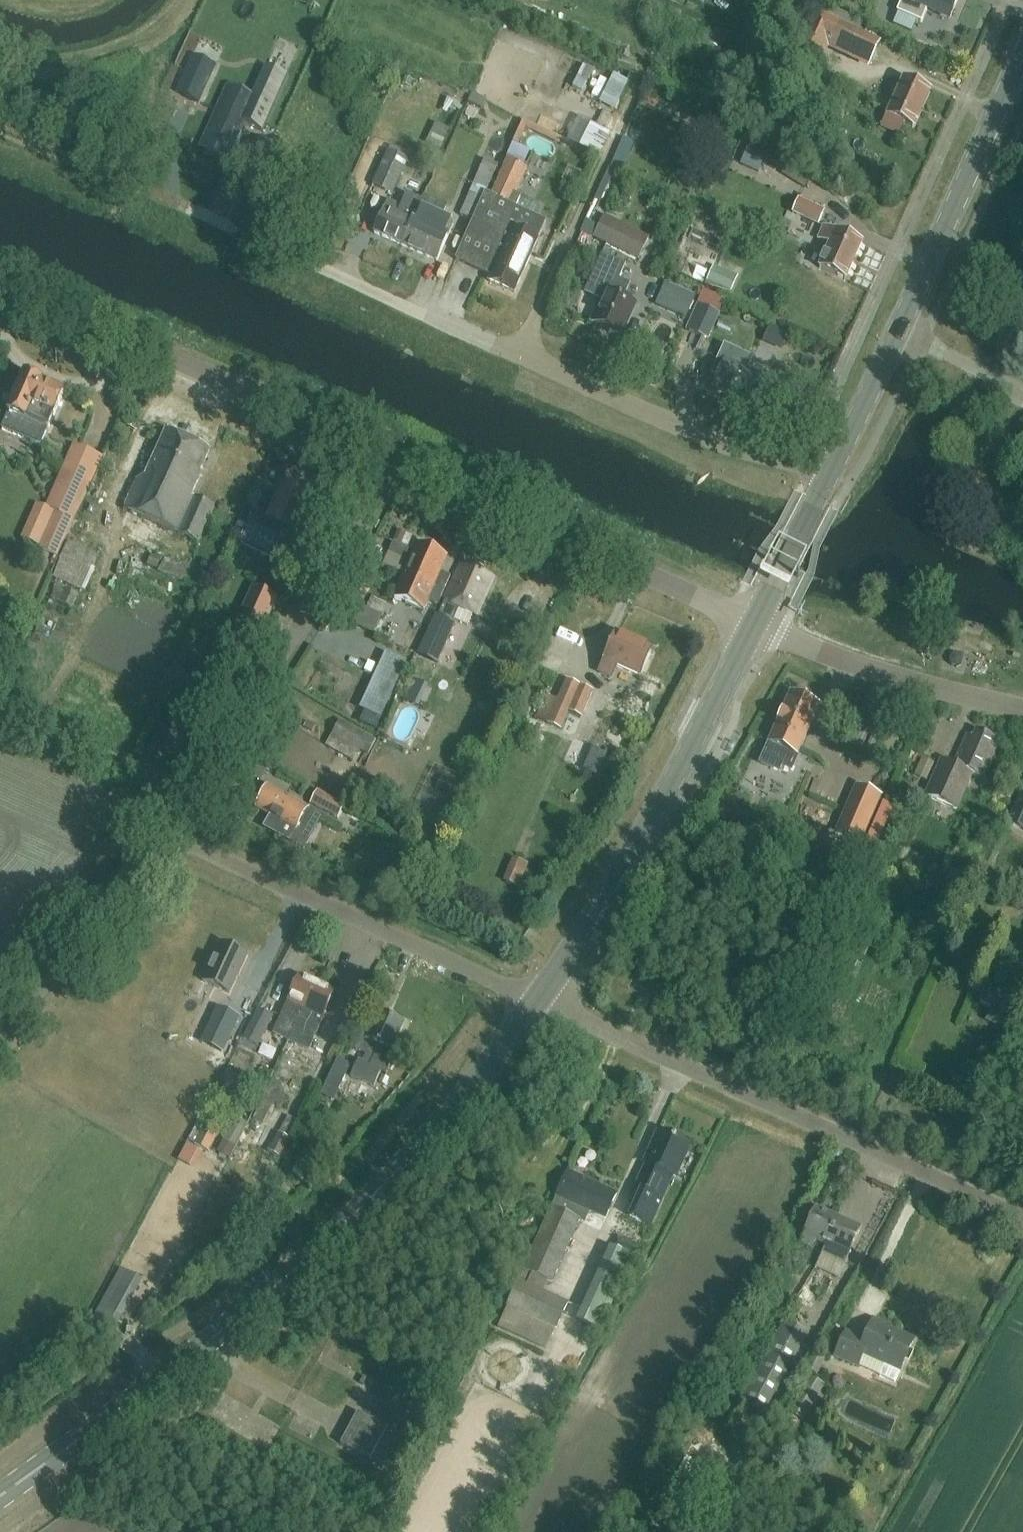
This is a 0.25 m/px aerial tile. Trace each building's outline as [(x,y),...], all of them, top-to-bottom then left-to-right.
[(897,12),(922,23),(928,9),(951,19),(959,0),(903,0),(897,12)] [(818,15),(804,43),(823,53),(838,24),(818,15)] [(193,56),(176,94),(199,104),(216,67),(193,56)] [(227,85),(198,149),(205,152),(203,158),(227,169),(237,148),(238,148),(248,126),(263,132),(288,77),(286,76),(285,80),(266,71),(267,68),(265,67),(251,99),(228,89),(229,86),(227,85)] [(587,67),(572,93),(601,109),(616,83),(587,67)] [(914,128),(930,93),(903,81),(887,116),(914,128)] [(767,155),(749,147),(741,165),(759,173),(767,155)] [(373,186),(393,195),(409,161),(389,152),(373,186)] [(485,194),(473,221),(474,221),(456,260),(491,276),(489,281),(515,293),(547,222),(515,207),(520,196),(516,194),(527,170),(508,161),(491,197),(486,195),(485,194)] [(485,194),(486,195),(499,167),(485,161),(461,215),(473,221),(485,194)] [(783,174),(805,188),(812,178),(789,164),(783,174)] [(417,214),(423,201),(407,194),(401,207),(389,202),(385,211),(384,211),(374,233),(403,246),(417,214)] [(425,197),(423,201),(417,214),(403,246),(437,261),(453,225),(441,219),(446,207),(425,197)] [(819,226),(826,212),(799,200),(793,214),(819,226)] [(595,237),(638,259),(649,237),(606,216),(595,237)] [(847,280),(863,244),(824,227),(819,239),(830,244),(819,268),(847,280)] [(589,284),(587,290),(604,298),(593,322),(610,330),(609,332),(618,336),(619,334),(622,335),(636,304),(624,299),(631,284),(620,279),(626,265),(603,254),(589,284)] [(708,281),(730,291),(735,280),(713,270),(708,281)] [(665,287),(657,306),(679,315),(686,318),(694,300),(665,287)] [(709,340),(721,314),(698,304),(686,330),(709,340)] [(715,341),(705,364),(720,371),(714,385),(744,399),(743,400),(746,401),(746,400),(761,406),(771,383),(752,374),(759,361),(715,341)] [(40,446),(46,430),(62,395),(42,386),(42,385),(24,377),(8,413),(9,414),(2,429),(40,446)] [(199,542),(214,507),(193,498),(203,475),(201,474),(210,452),(166,432),(147,475),(137,481),(125,509),(199,542)] [(80,511),(92,483),(63,471),(46,509),(55,513),(39,549),(59,558),(76,518),(70,515),(74,508),(80,511)] [(257,510),(241,547),(274,561),(284,540),(289,529),(298,533),(314,499),(282,485),(269,515),(257,510)] [(410,563),(415,552),(394,542),(389,553),(410,563)] [(407,571),(445,589),(451,576),(441,571),(447,557),(445,556),(446,554),(438,551),(437,553),(419,544),(415,552),(410,563),(407,571)] [(438,617),(453,624),(453,622),(468,629),(475,614),(476,615),(490,584),(483,581),(486,575),(469,567),(466,573),(460,570),(438,617)] [(444,591),(445,589),(407,571),(406,573),(395,597),(423,610),(428,599),(438,604),(444,591)] [(262,636),(279,598),(254,586),(237,625),(262,636)] [(74,608),(80,595),(67,590),(61,603),(74,608)] [(88,619),(96,606),(85,600),(78,614),(88,619)] [(355,616),(377,627),(383,614),(361,604),(355,616)] [(437,665),(448,639),(429,630),(417,656),(437,665)] [(640,676),(652,649),(616,633),(604,660),(605,660),(600,672),(612,677),(617,666),(640,676)] [(358,709),(380,719),(406,663),(385,653),(358,709)] [(567,679),(558,700),(547,724),(561,731),(570,712),(582,718),(594,691),(567,679)] [(797,755),(818,707),(791,695),(770,743),(762,762),(779,769),(782,764),(790,768),(796,755),(797,755)] [(361,750),(369,735),(341,720),(328,743),(343,752),(348,744),(361,750)] [(874,755),(882,736),(862,727),(854,746),(874,755)] [(994,739),(977,731),(975,737),(968,734),(954,765),(942,760),(926,796),(956,809),(972,773),(984,779),(998,748),(991,744),(994,739)] [(594,749),(584,771),(597,776),(607,754),(594,749)] [(369,779),(364,790),(376,796),(381,784),(369,779)] [(291,841),(298,829),(309,809),(269,787),(258,808),(272,815),(265,827),(281,835),(291,841)] [(1008,822),(1022,829),(1022,788),(1008,822)] [(338,819),(345,806),(318,791),(311,804),(338,819)] [(869,820),(847,810),(838,832),(860,842),(869,820)] [(519,888),(529,866),(514,860),(504,882),(519,888)] [(198,940),(202,923),(190,920),(186,937),(198,940)] [(230,993),(248,955),(221,942),(203,980),(230,993)] [(317,984),(318,983),(300,975),(274,1035),(290,1042),(294,1033),(295,1034),(300,1023),(317,984)] [(300,1023),(295,1034),(307,1039),(311,1029),(317,1031),(335,991),(318,983),(317,984),(300,1023)] [(1012,1020),(1021,998),(988,983),(979,1005),(1012,1020)] [(219,1009),(209,1030),(219,1034),(212,1048),(223,1053),(239,1018),(219,1009)] [(259,1047),(274,1018),(258,1009),(243,1039),(259,1047)] [(374,1089),(382,1072),(385,1074),(395,1051),(392,1049),(404,1022),(381,1012),(370,1037),(363,1034),(356,1049),(355,1050),(367,1055),(363,1062),(359,1060),(351,1078),(374,1089)] [(307,1081),(323,1089),(334,1065),(318,1057),(307,1081)] [(332,1072),(345,1078),(351,1066),(338,1060),(332,1072)] [(278,1084),(275,1096),(287,1099),(291,1088),(278,1084)] [(334,1102),(339,1090),(327,1084),(321,1096),(334,1102)] [(210,1152),(223,1127),(208,1120),(195,1144),(210,1152)] [(628,1222),(636,1226),(639,1220),(651,1225),(672,1175),(677,1177),(690,1145),(659,1132),(645,1163),(647,1165),(637,1188),(642,1190),(630,1217),(628,1222)] [(283,1159),(292,1141),(279,1134),(269,1152),(283,1159)] [(224,1142),(218,1153),(228,1159),(234,1148),(224,1142)] [(197,1152),(187,1147),(179,1161),(189,1167),(197,1152)] [(607,1220),(618,1193),(568,1170),(555,1196),(607,1220)] [(553,1284),(582,1220),(552,1207),(523,1270),(553,1284)] [(826,1246),(839,1217),(816,1207),(800,1242),(814,1248),(817,1242),(826,1246)] [(839,1217),(826,1246),(835,1250),(832,1257),(846,1263),(861,1228),(839,1217)] [(601,1333),(634,1259),(610,1248),(577,1322),(601,1333)] [(136,1294),(143,1282),(128,1273),(121,1286),(136,1294)] [(557,1329),(569,1302),(518,1278),(506,1306),(498,1326),(546,1348),(555,1328),(557,1329)] [(901,1370),(914,1340),(889,1329),(890,1326),(874,1318),(865,1339),(846,1331),(835,1356),(860,1367),(866,1355),(886,1363),(880,1376),(895,1382),(901,1370)] [(742,1404),(766,1417),(808,1335),(784,1323),(742,1404)] [(804,1421),(825,1385),(810,1377),(790,1412),(804,1421)] [(381,1464),(398,1433),(358,1411),(341,1443),(381,1464)]
